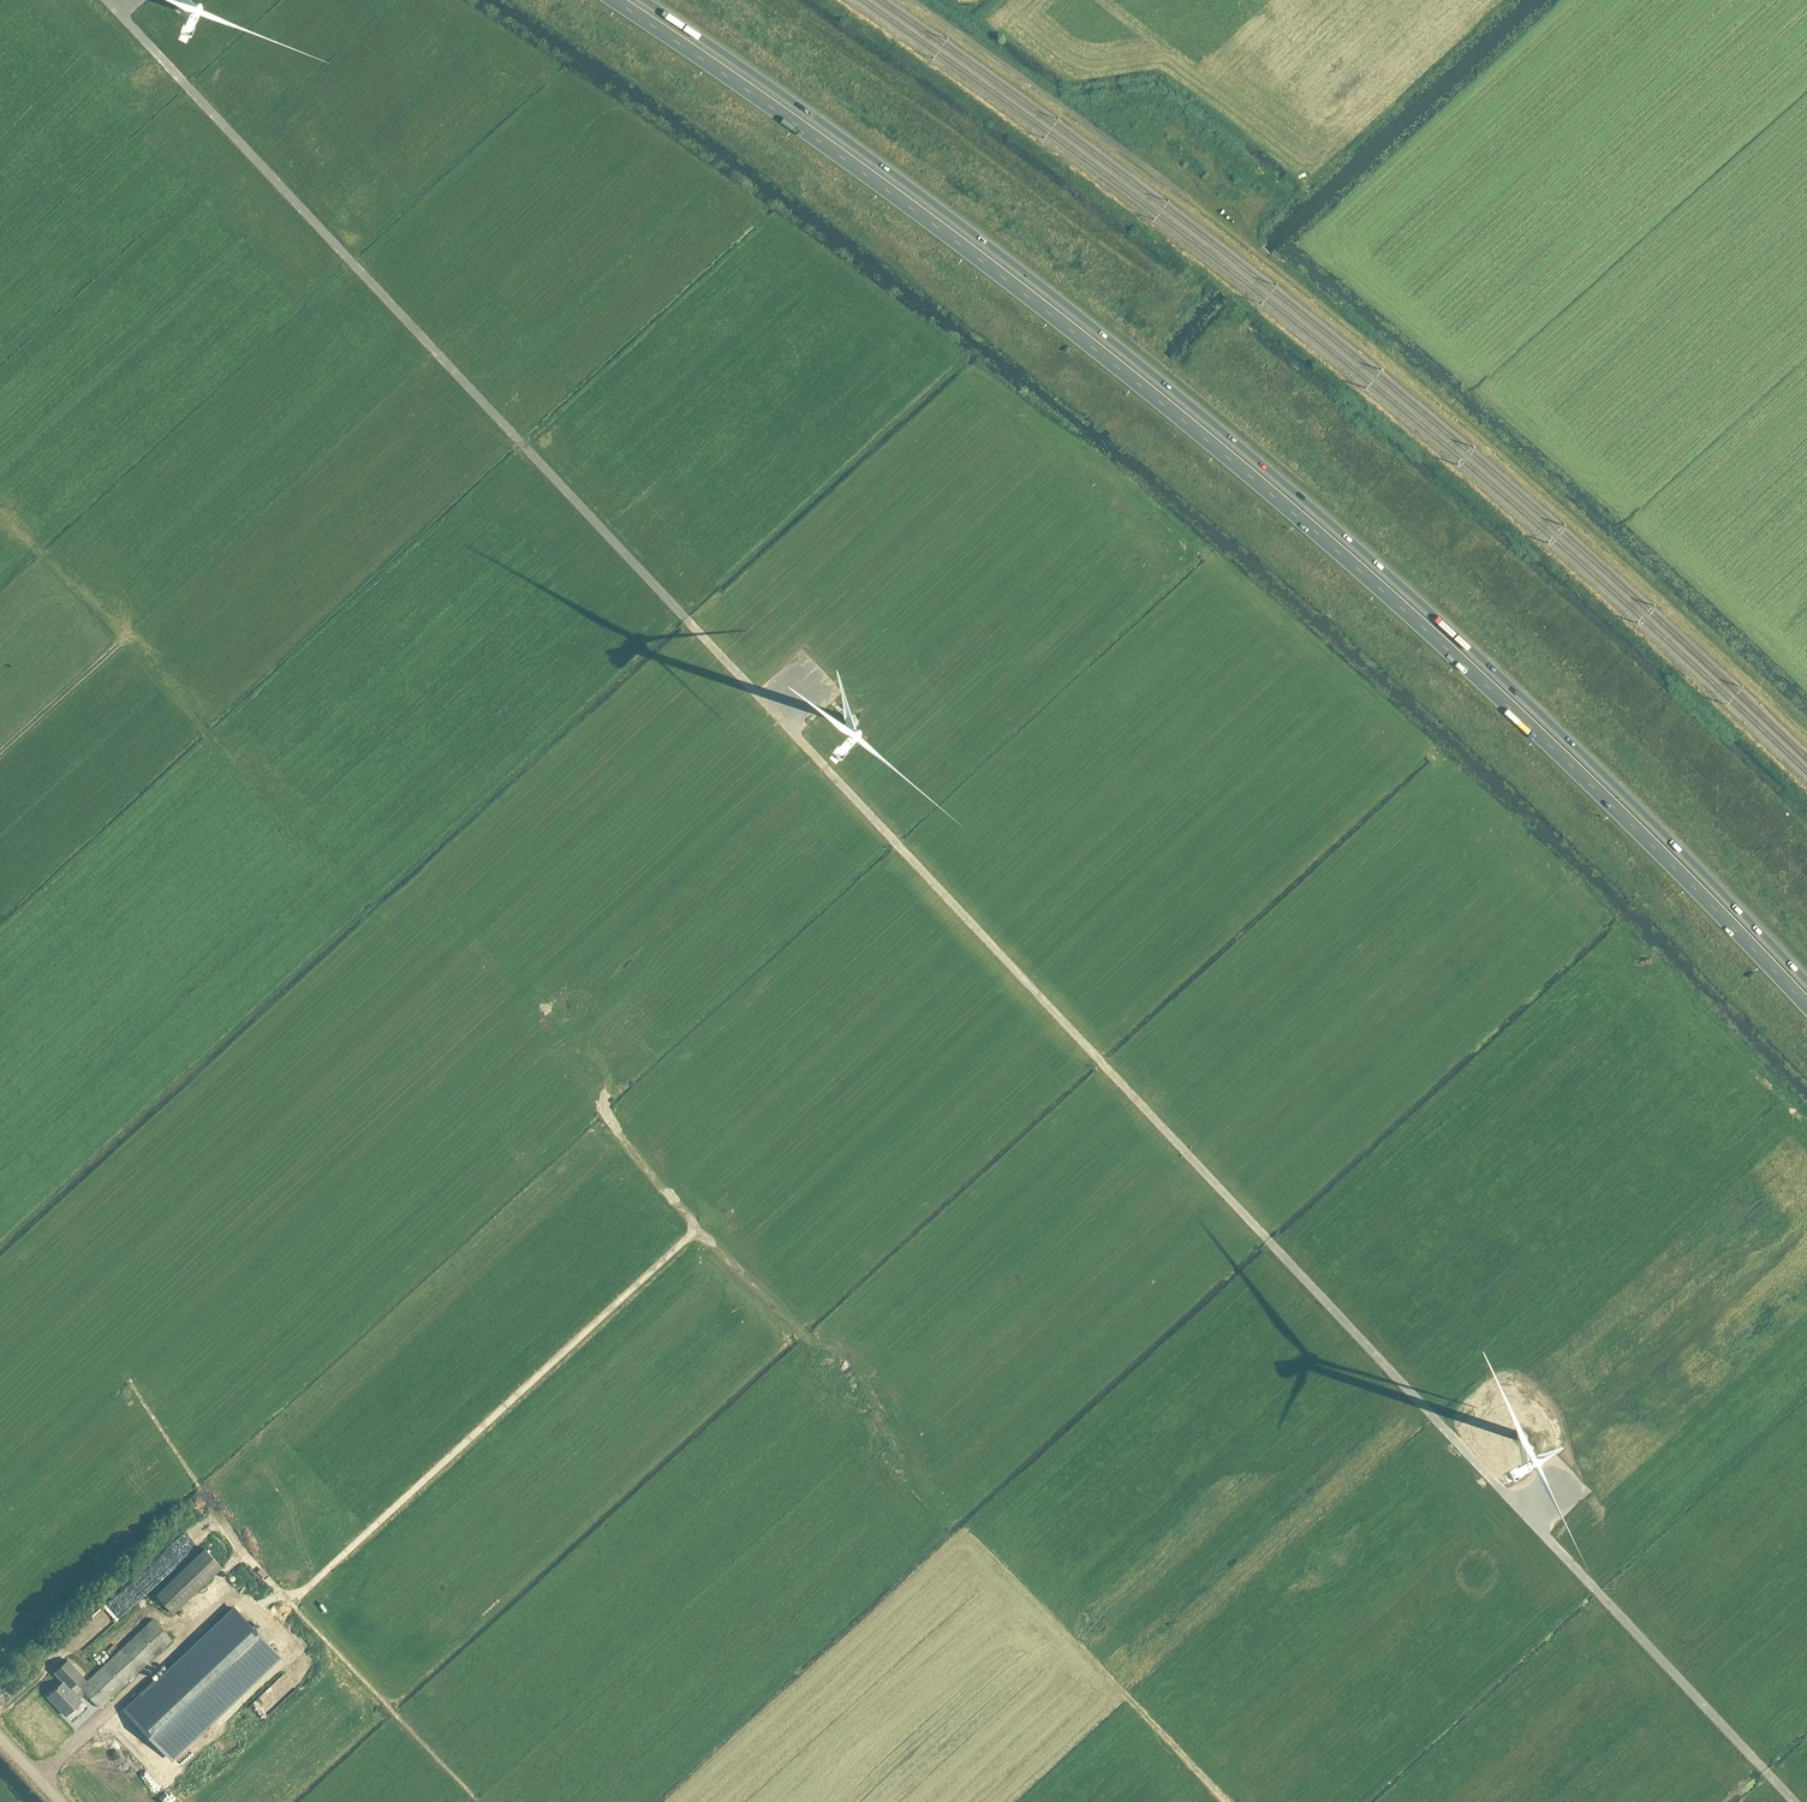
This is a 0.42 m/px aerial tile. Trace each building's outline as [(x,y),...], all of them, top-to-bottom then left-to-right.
[(179,2),(178,3),(177,5),(177,7),(177,9),(179,10),(180,11),(182,11),(184,11),(185,9),(186,8),(186,6),(186,4),(185,3),(183,2),(181,2),(179,2)] [(1486,658),(1489,654),(1482,645),(1478,649),(1486,658)] [(850,718),(849,719),(848,720),(847,722),(848,724),(849,725),(851,726),(853,726),(854,726),(856,725),(857,723),(857,721),(856,720),(855,718),(854,717),(852,717),(850,718)] [(1520,1433),(1519,1434),(1518,1435),(1518,1437),(1518,1439),(1519,1440),(1521,1441),(1523,1442),(1525,1441),(1526,1440),(1527,1438),(1527,1436),(1527,1435),(1525,1433),(1524,1432),(1522,1432),(1520,1433)] [(202,1517),(195,1523),(199,1528),(206,1522),(202,1517)] [(189,1529),(135,1583),(143,1591),(197,1537),(189,1529)] [(204,1547),(155,1595),(173,1613),(222,1566),(204,1547)] [(234,1606),(125,1708),(171,1757),(280,1654),(234,1606)] [(81,1698),(86,1693),(99,1707),(172,1639),(152,1618),(86,1679),(83,1676),(84,1675),(68,1658),(54,1672),(62,1681),(47,1695),(65,1715),(81,1699),(81,1698)] [(253,1701),(261,1712),(269,1706),(261,1695),(253,1701)]
